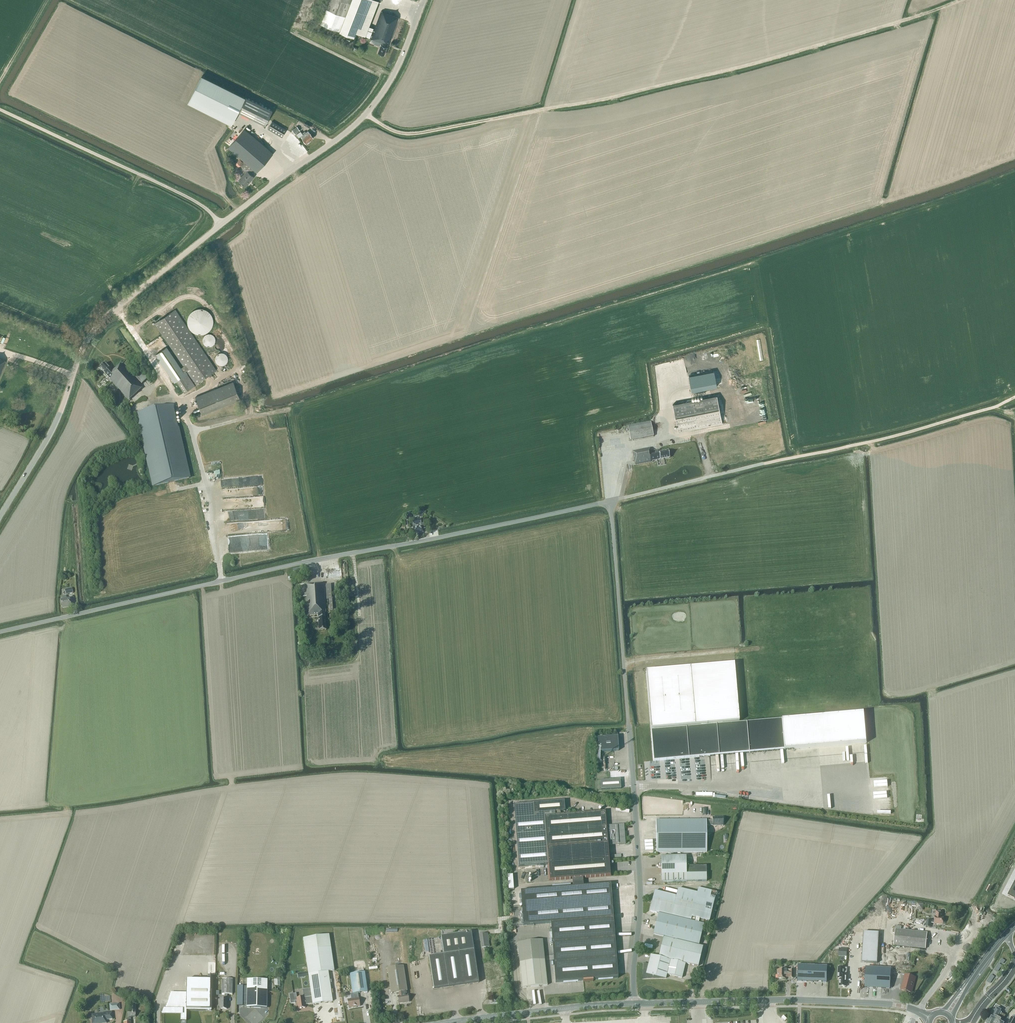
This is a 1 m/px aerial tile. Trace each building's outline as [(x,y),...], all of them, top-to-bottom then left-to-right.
[(379,1),(377,0),(330,0),(321,23),(339,31),(354,37),(356,32),(365,36),(369,26),(379,1)] [(391,40),(399,18),(381,11),(370,39),(381,43),(378,53),(384,55),(390,39),(391,40)] [(370,37),(373,28),(369,26),(365,36),(370,37)] [(234,119),(238,111),(245,97),(201,75),(190,97),(234,119)] [(265,125),(272,111),(245,97),(238,111),(265,125)] [(282,137),(286,129),(272,121),(267,129),(278,135),(282,137)] [(256,172),(272,153),(244,129),(228,147),(244,161),(243,162),(240,159),(237,162),(240,165),(242,167),(240,168),(245,173),(241,177),(241,178),(239,181),(245,186),(247,183),(248,183),(254,177),(249,172),(252,168),(256,172)] [(310,133),(308,131),(306,132),(305,131),(302,133),(300,131),(297,134),(299,137),(301,136),(303,138),(302,138),(306,143),(307,143),(309,142),(309,141),(313,138),(310,133)] [(216,370),(204,352),(175,309),(155,323),(184,366),(180,368),(166,347),(156,354),(175,382),(177,381),(184,392),(195,385),(185,371),(186,370),(196,384),(216,370)] [(205,333),(207,332),(208,331),(210,329),(211,328),(212,326),(212,324),(212,323),(212,321),(212,319),(212,317),(211,315),(210,314),(209,312),(207,311),(206,310),(204,309),(202,309),(201,309),(199,309),(197,309),(195,310),(193,310),(192,311),(190,313),(189,314),(188,316),(188,317),(187,319),(187,321),(187,323),(187,325),(188,327),(189,328),(190,330),(191,331),(193,332),(194,333),(196,334),(198,334),(200,334),(202,334),(204,334),(205,333)] [(216,343),(216,342),(216,340),(215,339),(214,337),(213,336),(212,336),(210,335),(209,335),(207,336),(206,336),(205,337),(204,339),(203,340),(203,342),(203,343),(204,345),(204,346),(206,347),(207,348),(208,348),(210,348),(212,348),(213,347),(214,346),(215,345),(216,343)] [(228,362),(228,360),(228,359),(228,358),(227,357),(226,356),(225,355),(224,354),(222,354),(221,354),(219,355),(218,355),(217,356),(216,357),(216,358),(215,360),(215,361),(216,362),(216,364),(217,365),(218,366),(219,366),(221,367),(222,367),(223,367),(225,366),(226,365),(227,364),(228,363),(228,362)] [(112,372),(105,364),(100,368),(110,379),(110,380),(129,401),(142,388),(121,364),(112,372)] [(714,371),(688,376),(691,391),(716,386),(714,371)] [(202,413),(239,398),(233,382),(195,397),(202,413)] [(678,432),(697,428),(722,423),(717,396),(673,404),(678,432)] [(191,478),(174,405),(135,414),(152,487),(191,478)] [(650,422),(627,427),(630,441),(653,437),(650,422)] [(650,451),(649,448),(632,451),(634,465),(652,462),(652,461),(669,458),(668,450),(659,452),(659,450),(654,450),(652,451),(650,451)] [(229,499),(215,500),(215,509),(229,509),(229,502),(229,499)] [(414,534),(423,532),(422,529),(425,528),(424,524),(422,525),(421,519),(412,521),(413,526),(414,534)] [(294,575),(305,573),(304,567),(293,570),(294,575)] [(326,613),(324,584),(300,586),(301,597),(305,597),(307,616),(318,615),(319,631),(326,630),(325,613),(326,613)] [(67,599),(66,596),(62,596),(63,599),(60,600),(62,608),(72,607),(70,598),(67,599)] [(702,727),(705,726),(705,725),(717,724),(721,725),(721,723),(740,722),(735,664),(646,672),(651,729),(701,725),(702,727)] [(740,723),(721,725),(705,726),(702,727),(651,731),(654,761),(704,757),(749,753),(784,750),(867,743),(864,712),(781,720),(746,723),(740,723)] [(598,752),(618,751),(618,737),(598,738),(598,752)] [(871,776),(873,796),(886,795),(886,785),(881,785),(881,782),(885,781),(885,775),(871,776)] [(601,790),(621,789),(620,779),(600,780),(601,790)] [(873,807),(887,807),(887,800),(870,801),(870,815),(873,815),(873,807)] [(560,815),(560,812),(565,811),(564,801),(514,805),(519,866),(548,864),(550,880),(572,879),(573,884),(583,883),(583,878),(610,876),(608,845),(619,844),(619,845),(625,844),(623,824),(617,825),(617,826),(606,826),(605,811),(560,815)] [(723,826),(723,817),(712,818),(712,820),(706,820),(656,820),(656,852),(706,852),(706,826),(723,826)] [(658,864),(657,865),(657,866),(658,867),(659,868),(661,868),(661,875),(661,882),(686,882),(706,882),(706,866),(686,866),(686,856),(661,857),(661,864),(659,864),(658,864)] [(613,918),(611,884),(521,891),(523,925),(551,923),(555,983),(583,981),(583,982),(593,981),(593,980),(618,978),(616,953),(615,942),(613,918)] [(711,915),(716,892),(698,888),(697,893),(678,889),(676,897),(654,891),(650,911),(658,913),(653,934),(663,937),(658,957),(650,955),(648,964),(644,963),(643,978),(644,978),(661,978),(661,977),(665,978),(666,974),(682,978),(685,963),(698,966),(703,947),(698,946),(704,920),(709,921),(710,915),(711,915)] [(942,917),(943,912),(936,911),(935,916),(934,921),(926,920),(925,927),(930,927),(931,923),(943,924),(943,917),(942,917)] [(901,930),(902,927),(896,926),(895,929),(894,945),(925,949),(927,933),(901,930)] [(877,963),(879,933),(863,932),(862,962),(877,963)] [(434,989),(478,982),(471,933),(441,937),(444,955),(429,957),(434,989)] [(481,948),(490,947),(488,933),(479,934),(481,948)] [(310,989),(312,1004),(313,1004),(333,1001),(328,971),(334,971),(329,936),(303,940),(310,989)] [(522,988),(547,985),(542,940),(517,943),(522,988)] [(998,972),(1006,960),(1002,958),(995,970),(998,972)] [(798,965),(797,981),(807,981),(827,982),(827,966),(807,965),(798,965)] [(407,995),(406,991),(407,991),(403,966),(387,968),(391,994),(399,992),(399,996),(397,997),(398,1003),(409,1002),(408,995),(407,995)] [(502,984),(500,970),(493,971),(492,967),(485,968),(485,973),(490,973),(491,985),(502,984)] [(866,967),(865,987),(890,988),(891,968),(866,967)] [(844,968),(838,968),(837,979),(840,979),(839,986),(842,987),(843,987),(845,987),(846,987),(846,979),(846,976),(844,976),(844,968)] [(793,978),(793,970),(789,970),(777,970),(777,974),(778,974),(778,979),(785,979),(785,976),(789,976),(789,978),(793,978)] [(360,1006),(359,998),(358,998),(358,993),(367,992),(365,972),(350,974),(350,975),(350,978),(353,994),(354,994),(354,999),(351,999),(348,1000),(349,1008),(353,1007),(353,1008),(356,1007),(360,1006)] [(904,984),(902,990),(910,992),(912,985),(913,985),(915,978),(905,976),(903,984),(904,984)] [(232,994),(232,979),(222,979),(222,994),(224,994),(224,999),(220,999),(220,1009),(227,1009),(227,994),(232,994)] [(267,1008),(267,980),(247,979),(247,1008),(267,1008)] [(212,1011),(212,980),(187,980),(187,993),(171,993),(170,993),(171,993),(165,1010),(181,1010),(181,1021),(186,1021),(186,1011),(212,1011)] [(305,1005),(312,1004),(310,989),(302,990),(303,997),(297,998),(296,993),(289,994),(291,1004),(297,1003),(298,1009),(305,1008),(305,1005)] [(136,1017),(136,1005),(130,1004),(130,1011),(128,1011),(128,1017),(136,1017)] [(1001,1014),(1002,1013),(1000,1012),(1001,1011),(996,1008),(995,1011),(993,1010),(989,1017),(991,1018),(990,1021),(988,1020),(986,1022),(996,1022),(1000,1016),(1001,1014)] [(106,1020),(113,1019),(112,1012),(104,1013),(104,1014),(96,1014),(96,1015),(92,1015),(92,1020),(92,1022),(107,1022),(106,1020)] [(1001,1014),(1000,1016),(996,1022),(1004,1022),(1005,1022),(1002,1020),(1005,1015),(1001,1014)]
